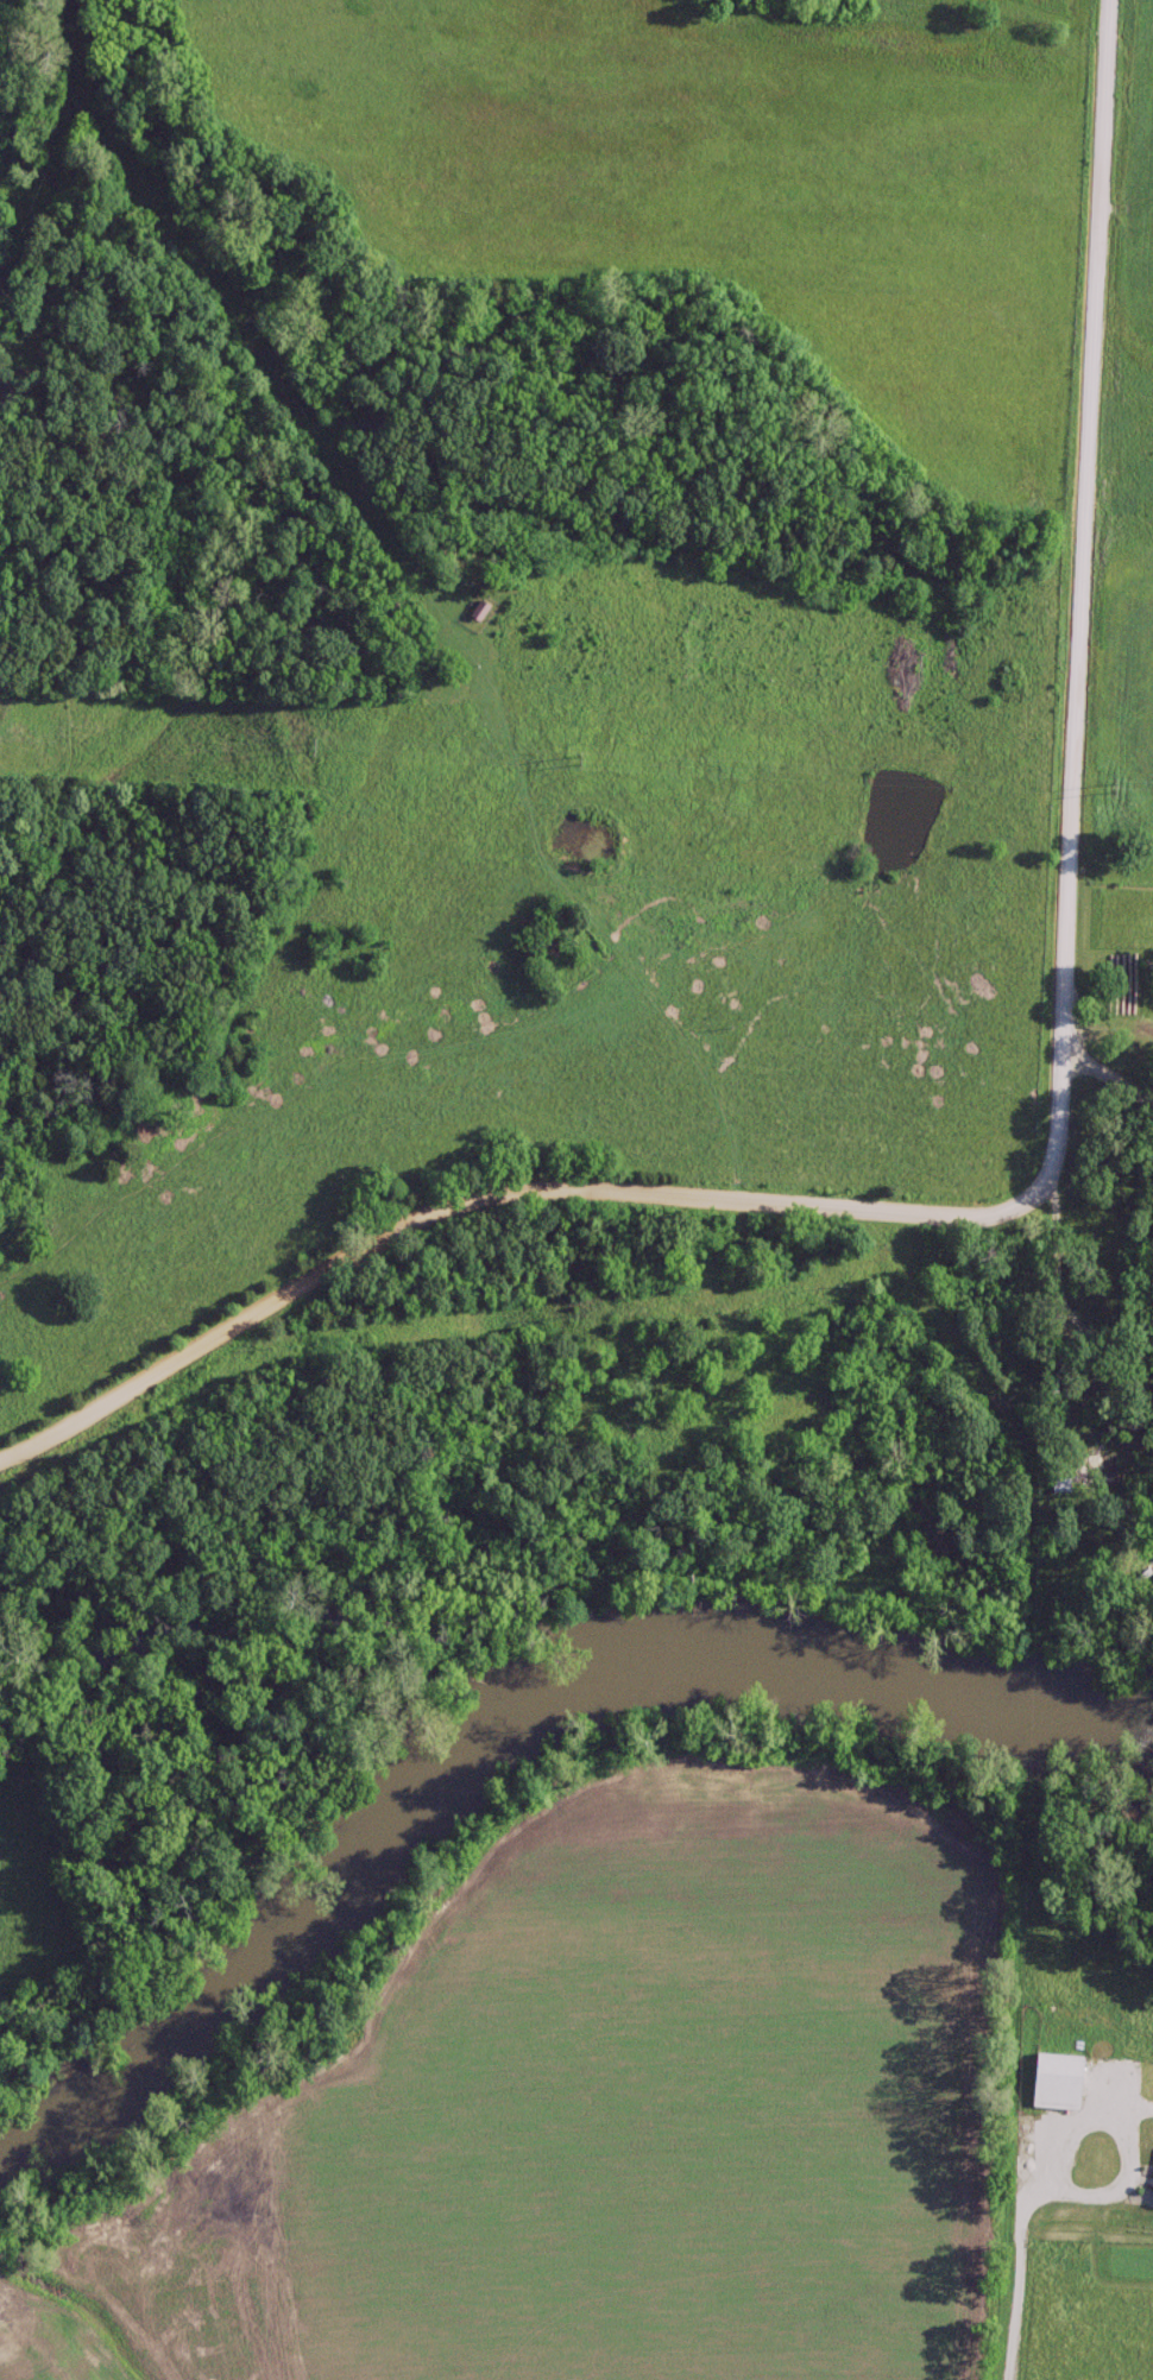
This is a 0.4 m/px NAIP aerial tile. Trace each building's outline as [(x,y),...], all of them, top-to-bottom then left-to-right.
[(1073,2058),(1024,2056),(1022,2109),(1071,2111),(1073,2058)]
